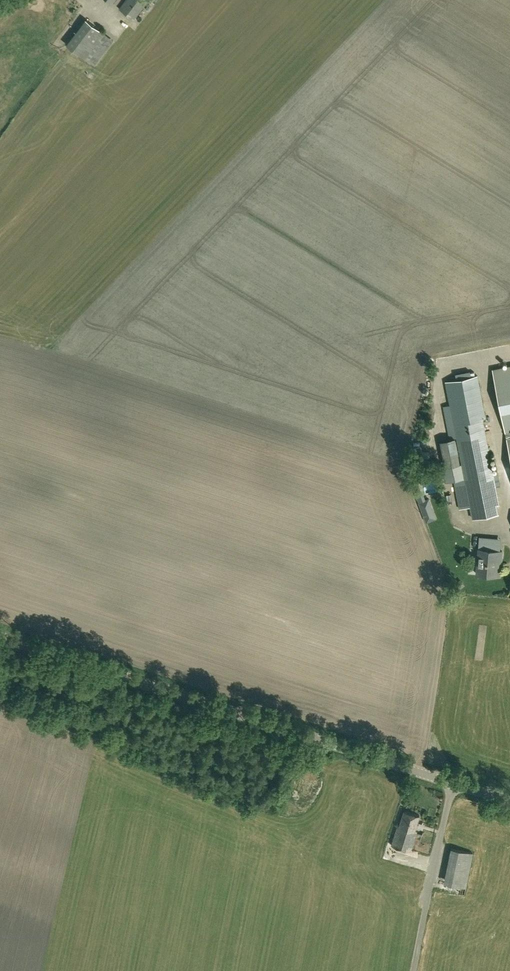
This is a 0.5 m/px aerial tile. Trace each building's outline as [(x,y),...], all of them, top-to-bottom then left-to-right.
[(144,1),(142,0),(121,0),(115,8),(129,19),(144,1)] [(100,33),(82,18),(61,42),(79,57),(100,33)] [(30,128),(37,120),(29,112),(21,120),(30,128)] [(492,369),(509,455),(509,366),(492,369)] [(482,418),(485,417),(477,375),(446,382),(462,465),(458,465),(459,469),(460,473),(463,472),(464,477),(453,479),(459,509),(470,507),(471,508),(498,503),(493,479),(498,478),(496,470),(492,471),(482,418)] [(489,508),(490,514),(500,511),(499,505),(489,508)] [(501,562),(502,550),(478,548),(476,573),(496,575),(497,561),(501,562)] [(410,851),(416,830),(414,829),(419,814),(404,810),(399,825),(397,824),(391,845),(410,851)]
